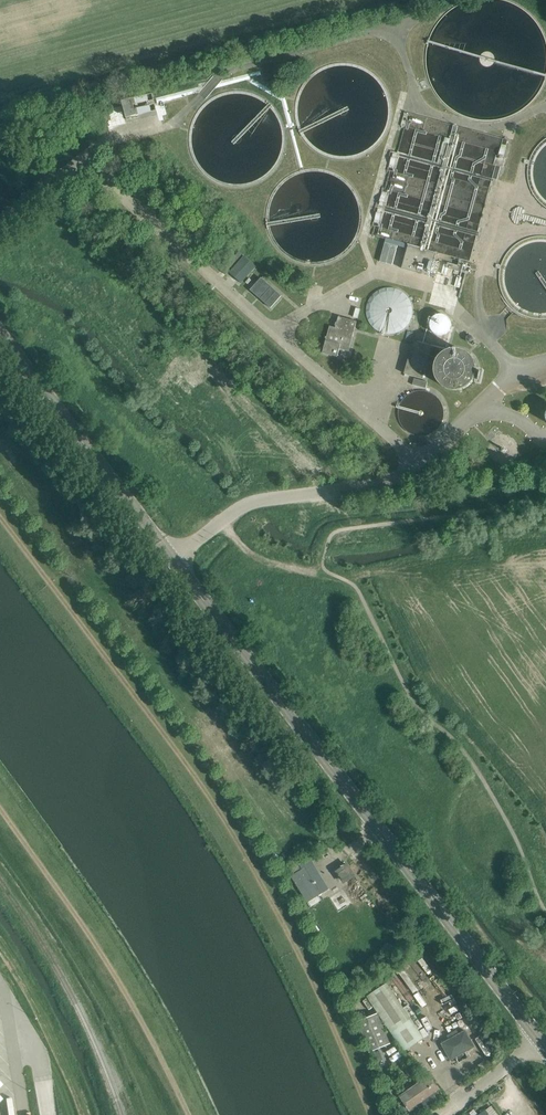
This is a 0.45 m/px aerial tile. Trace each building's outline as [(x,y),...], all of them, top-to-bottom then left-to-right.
[(128,117),(157,110),(152,93),(123,100),(128,117)] [(430,276),(437,252),(408,245),(402,269),(430,276)] [(245,256),(230,272),(241,283),(256,266),(245,256)] [(282,296),(261,278),(251,290),(271,307),(282,296)] [(368,316),(371,323),(375,328),(381,331),(387,333),(394,333),(400,331),(405,327),(409,322),(412,315),(412,307),(409,300),(404,295),(398,291),(391,289),(384,290),(378,292),(373,297),(369,303),(368,310),(368,316)] [(431,327),(432,330),(434,333),(437,335),(440,335),(443,335),(446,334),(448,332),(450,330),(451,327),(451,323),(450,320),(448,317),(445,315),(442,314),(438,315),(435,316),(433,318),(431,321),(430,324),(431,327)] [(349,348),(352,338),(357,321),(338,316),(335,327),(330,326),(323,353),(338,357),(341,346),(349,348)] [(433,346),(417,342),(411,360),(408,359),(404,374),(423,379),(433,346)] [(435,375),(438,381),(442,386),(447,389),(453,391),(460,391),(466,389),(471,385),(474,380),(477,373),(477,366),(474,360),(470,354),(464,350),(457,349),(451,350),(445,352),(440,356),(436,362),(435,368),(435,375)] [(321,894),(305,867),(291,876),(307,902),(321,894)] [(358,1021),(371,1051),(390,1043),(378,1013),(358,1021)] [(475,1046),(466,1031),(443,1043),(451,1059),(475,1046)] [(440,1088),(431,1075),(400,1096),(410,1110),(418,1104),(424,1113),(429,1110),(430,1112),(437,1107),(436,1105),(441,1101),(435,1092),(440,1088)]
